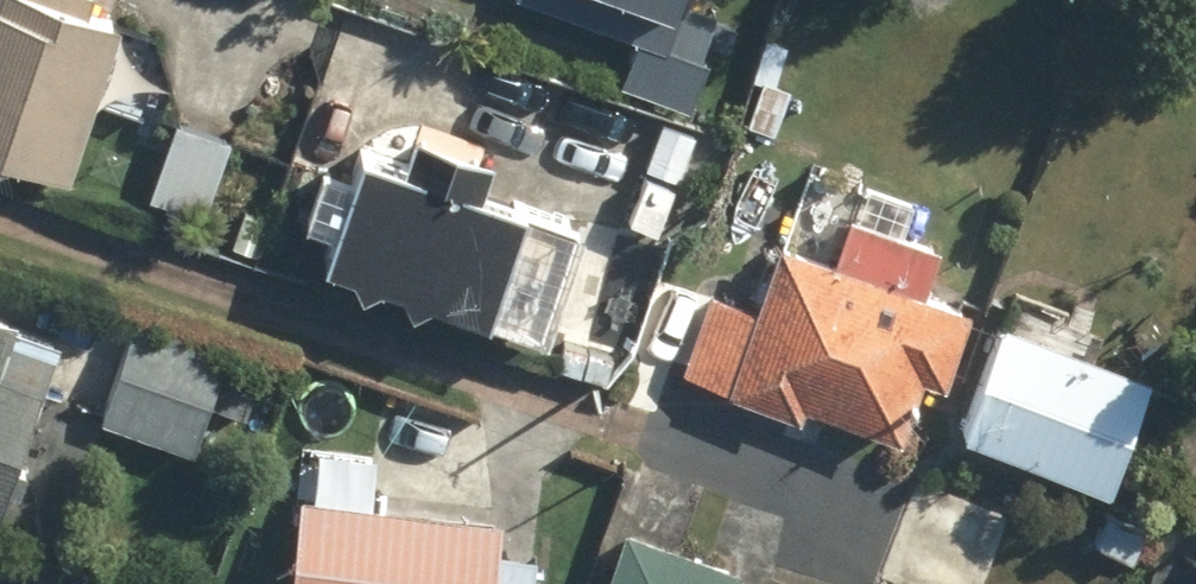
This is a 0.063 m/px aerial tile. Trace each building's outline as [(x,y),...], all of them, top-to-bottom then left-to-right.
[(70,177),(120,21),(55,0),(0,0),(0,155),(70,177)] [(639,35),(673,47),(689,0),(540,0),(639,35)] [(639,35),(621,86),(693,111),(711,60),(673,47),(639,35)] [(210,216),(231,139),(174,123),(152,200),(210,216)] [(383,280),(405,288),(413,304),(432,297),(544,335),(581,223),(359,148),(351,172),(323,162),(303,219),(337,229),(326,261),(354,270),(365,290),(383,280)] [(852,215),(835,264),(787,247),(774,243),(750,312),(707,297),(679,378),(735,397),(805,421),(810,408),(903,440),(924,379),(942,386),(968,309),(922,293),(938,245),(852,215)] [(62,338),(0,315),(0,507),(62,338)] [(198,452),(213,406),(250,418),(267,366),(228,353),(230,348),(136,318),(102,422),(198,452)] [(1007,326),(967,437),(1109,489),(1149,378),(1007,326)] [(370,504),(374,459),(306,454),(303,494),(296,493),(288,583),(534,583),(537,558),(501,555),(504,515),(370,504)] [(911,476),(866,579),(878,583),(984,583),(1012,519),(911,476)] [(627,529),(606,583),(770,583),(627,529)]
